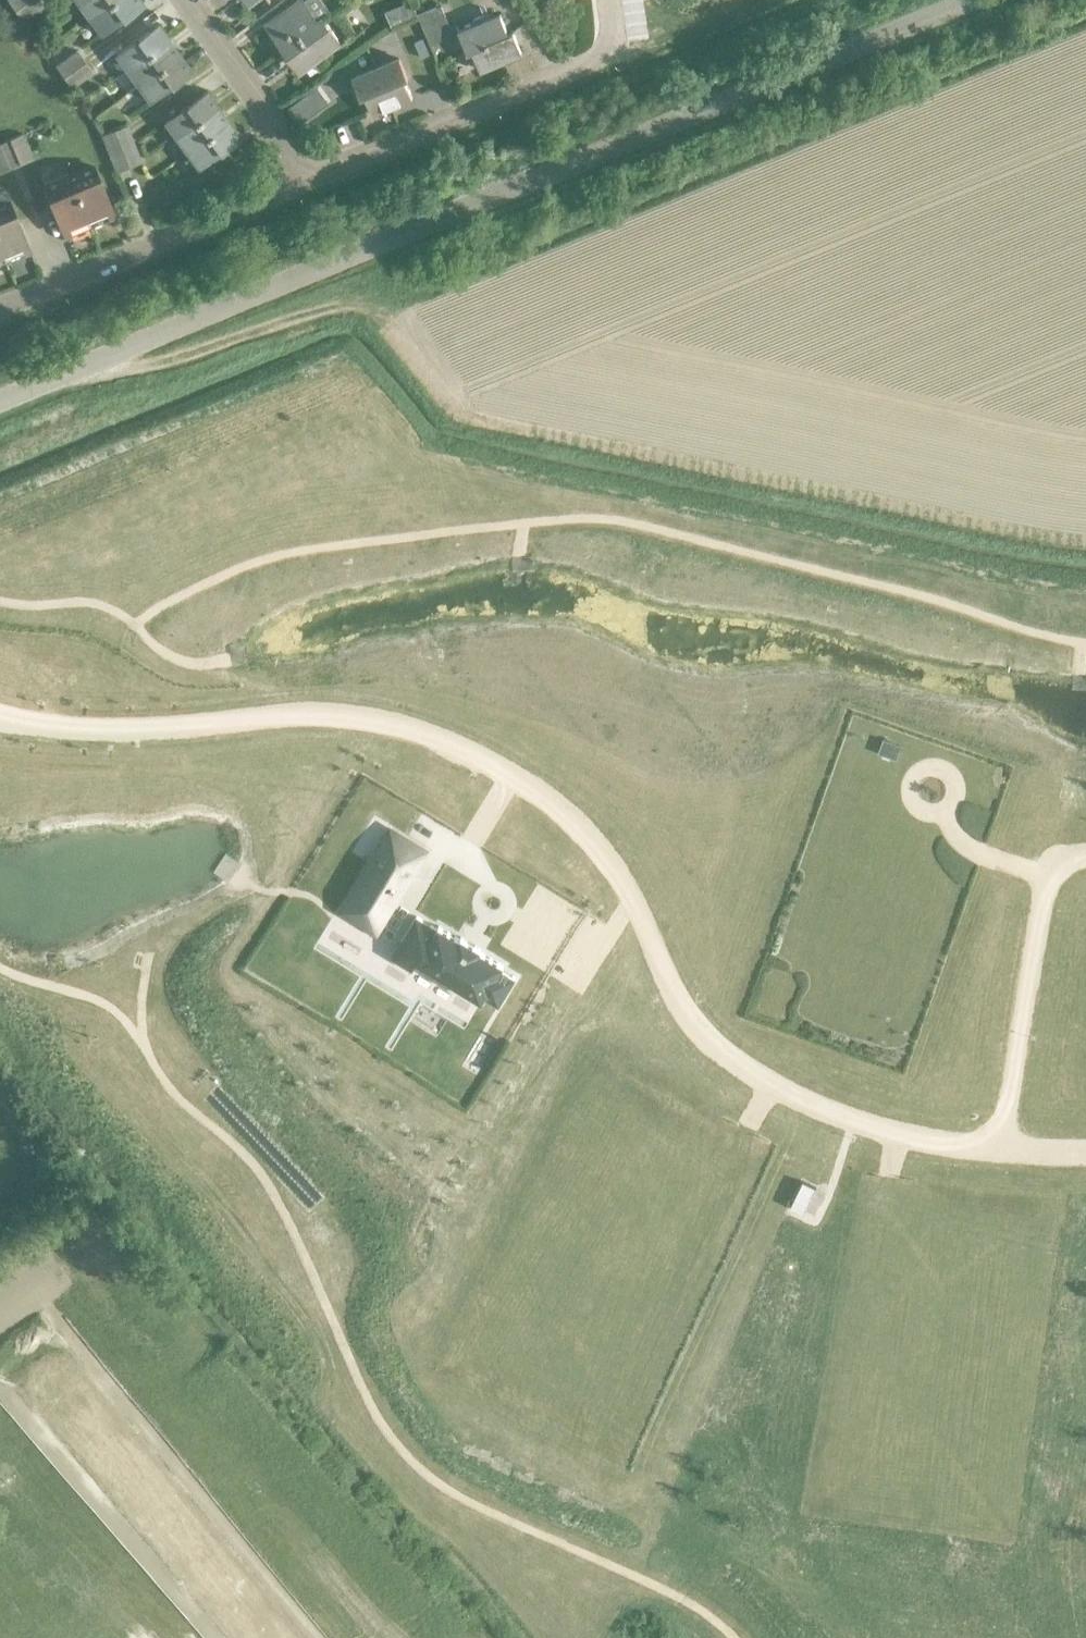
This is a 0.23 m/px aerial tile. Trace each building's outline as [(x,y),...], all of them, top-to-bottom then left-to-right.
[(18,15),(38,0),(17,0),(10,5),(18,15)] [(22,21),(43,5),(39,0),(38,0),(18,15),(22,21)] [(78,4),(88,18),(113,0),(83,0),(78,4)] [(139,0),(113,0),(88,18),(100,34),(142,3),(139,0)] [(322,0),(306,0),(302,3),(301,1),(266,26),(276,40),(271,44),(277,52),(282,48),(282,49),(287,45),(317,24),(316,23),(322,19),(331,12),(322,0)] [(389,27),(417,16),(411,2),(383,13),(389,27)] [(436,8),(417,16),(427,40),(450,31),(440,8),(436,9),(436,8)] [(484,44),(513,32),(512,32),(508,34),(500,16),(457,33),(466,54),(485,46),(484,44)] [(322,19),(316,23),(317,24),(287,45),(303,68),(339,43),(322,19)] [(127,71),(169,40),(158,25),(116,56),(127,71)] [(485,46),(466,54),(466,55),(471,53),(478,71),(521,53),(513,32),(484,44),(485,46)] [(422,39),(414,43),(421,58),(429,55),(422,39)] [(179,55),(169,40),(127,71),(138,86),(179,55)] [(80,55),(77,51),(56,67),(59,71),(80,55)] [(80,55),(59,71),(67,81),(78,74),(88,66),(80,55)] [(191,70),(179,55),(138,86),(149,101),(191,70)] [(412,98),(404,79),(407,78),(398,58),(376,68),(392,107),(412,98)] [(78,74),(83,80),(93,72),(88,66),(78,74)] [(392,107),(376,68),(353,77),(362,97),(364,96),(372,115),(392,107)] [(67,81),(72,88),(83,80),(78,74),(67,81)] [(175,137),(217,106),(207,92),(164,122),(175,137)] [(295,103),(286,110),(298,126),(307,119),(295,103)] [(228,122),(217,106),(175,137),(186,153),(228,122)] [(228,122),(186,153),(197,168),(239,137),(228,122)] [(125,126),(102,135),(107,147),(118,142),(130,137),(125,126)] [(20,165),(32,159),(22,135),(9,140),(20,165)] [(118,142),(123,154),(135,149),(130,137),(118,142)] [(118,142),(107,147),(117,171),(128,167),(123,154),(118,142)] [(9,169),(0,149),(0,172),(9,169)] [(123,154),(128,167),(140,162),(135,149),(123,154)] [(77,201),(101,191),(91,167),(67,177),(77,201)] [(77,201),(67,177),(43,187),(53,211),(77,201)] [(101,191),(77,201),(87,226),(111,216),(101,191)] [(17,227),(7,203),(3,194),(0,195),(0,234),(17,227)] [(77,201),(53,211),(63,236),(87,226),(77,201)] [(0,234),(0,254),(3,261),(27,251),(17,227),(0,234)] [(392,830),(340,913),(374,934),(426,851),(392,830)] [(416,917),(391,958),(411,970),(416,962),(481,1001),(484,996),(498,1005),(515,978),(501,969),(503,965),(479,951),(480,949),(460,937),(459,939),(438,926),(436,929),(416,917)] [(802,1183),(790,1207),(803,1214),(815,1189),(802,1183)]
